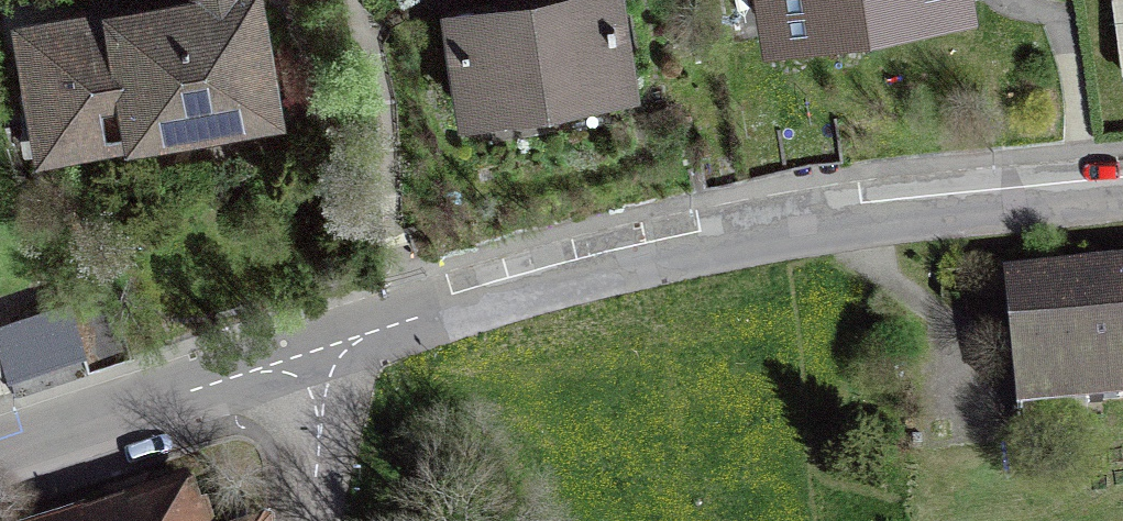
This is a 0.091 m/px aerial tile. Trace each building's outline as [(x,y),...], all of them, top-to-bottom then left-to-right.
[(198,2),(25,32),(39,111),(21,114),(27,150),(271,107),(251,0),(198,0),(198,2)] [(467,115),(629,89),(615,0),(561,0),(452,17),(467,115)] [(961,7),(960,0),(771,0),(777,36),(961,7)] [(1122,74),(1122,0),(1111,0),(1122,74)] [(1016,402),(1122,391),(1122,273),(1005,284),(1016,402)] [(83,350),(88,367),(131,353),(107,285),(65,298),(68,305),(83,350)] [(9,372),(83,350),(68,305),(0,326),(0,343),(9,372)] [(181,483),(153,492),(148,478),(106,492),(112,510),(83,520),(82,516),(65,520),(194,520),(181,483)]
